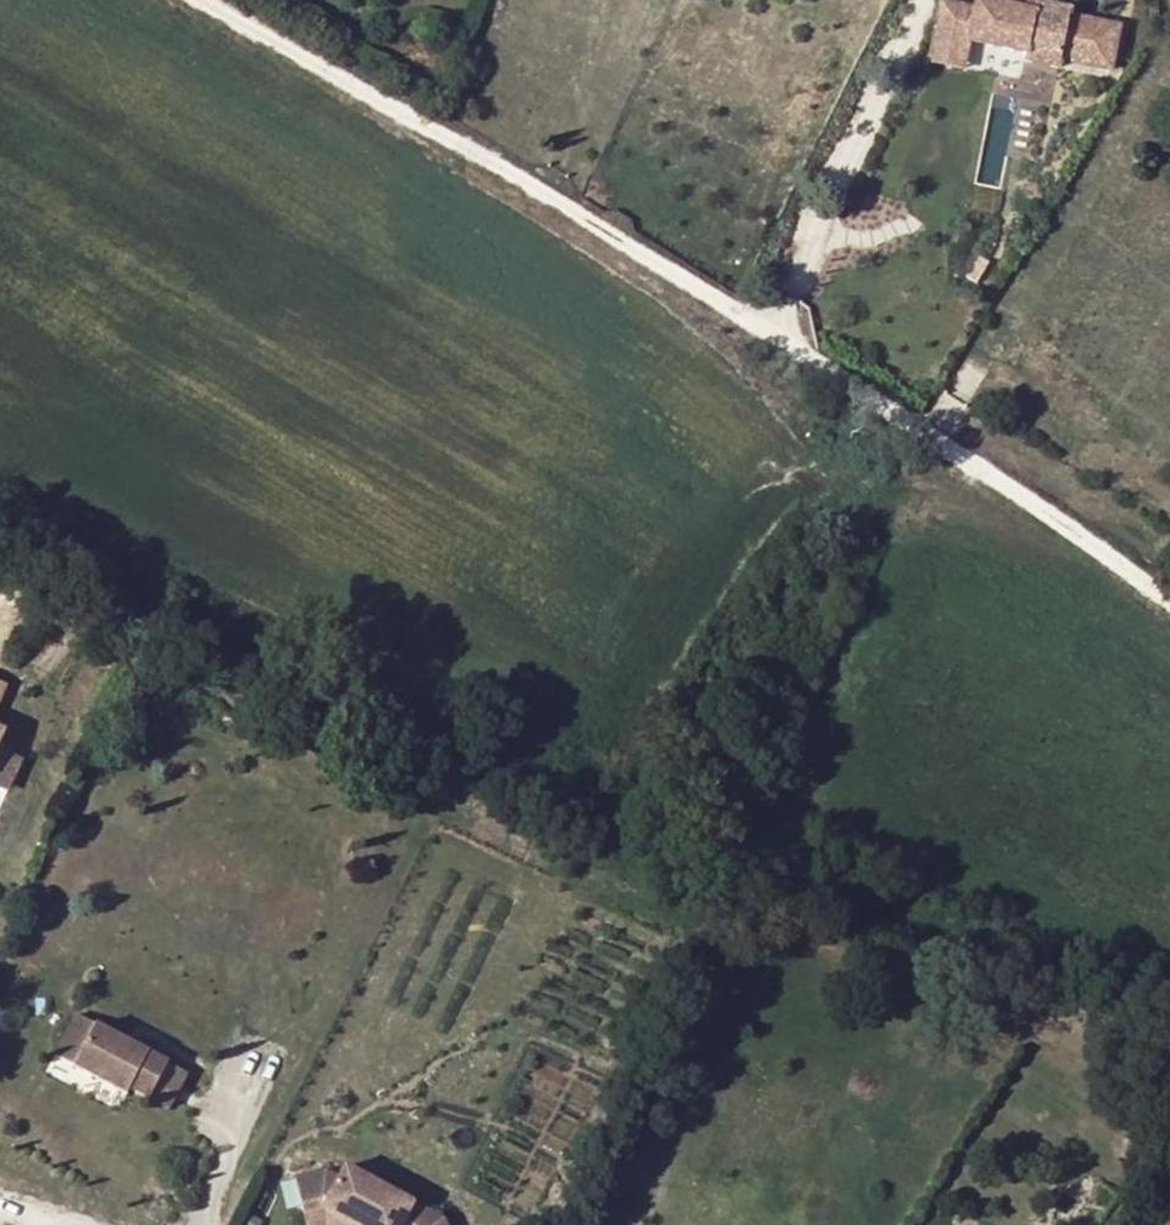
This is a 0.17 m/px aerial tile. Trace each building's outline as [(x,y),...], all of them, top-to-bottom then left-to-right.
[(1053,6),(1054,0),(1000,0),(999,5),(973,0),(937,0),(925,61),(965,69),(969,47),(1112,75),(1123,20),(1053,6)] [(0,750),(0,789),(8,793),(23,759),(0,750)] [(62,1064),(135,1102),(138,1096),(157,1106),(176,1071),(84,1022),(62,1064)] [(176,1071),(157,1106),(176,1116),(195,1080),(176,1071)] [(320,1213),(344,1224),(441,1224),(340,1172),(334,1184),(321,1177),(290,1184),(298,1218),(320,1213)] [(300,1224),(344,1224),(320,1213),(298,1218),(300,1224)]
